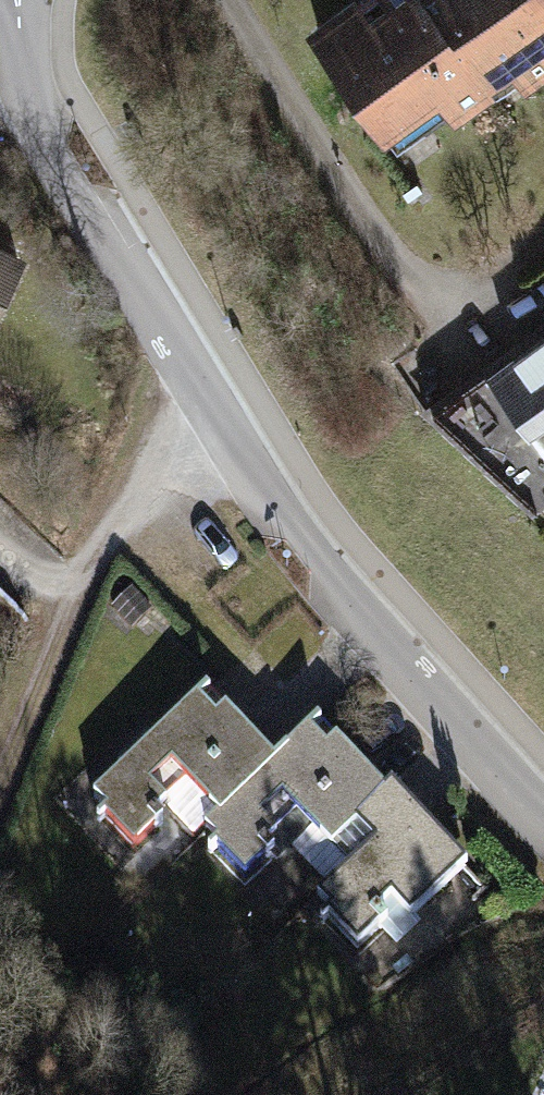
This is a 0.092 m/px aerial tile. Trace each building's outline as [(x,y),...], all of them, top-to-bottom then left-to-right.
[(300,28),(386,144),(513,51),(529,72),(543,61),(543,0),(338,0),(300,28)] [(31,250),(0,237),(0,319),(31,250)] [(519,319),(488,342),(543,419),(543,301),(519,319)] [(226,688),(79,797),(124,857),(205,797),(260,871),(285,852),(361,954),(461,880),(337,713),(278,757),(226,688)]
